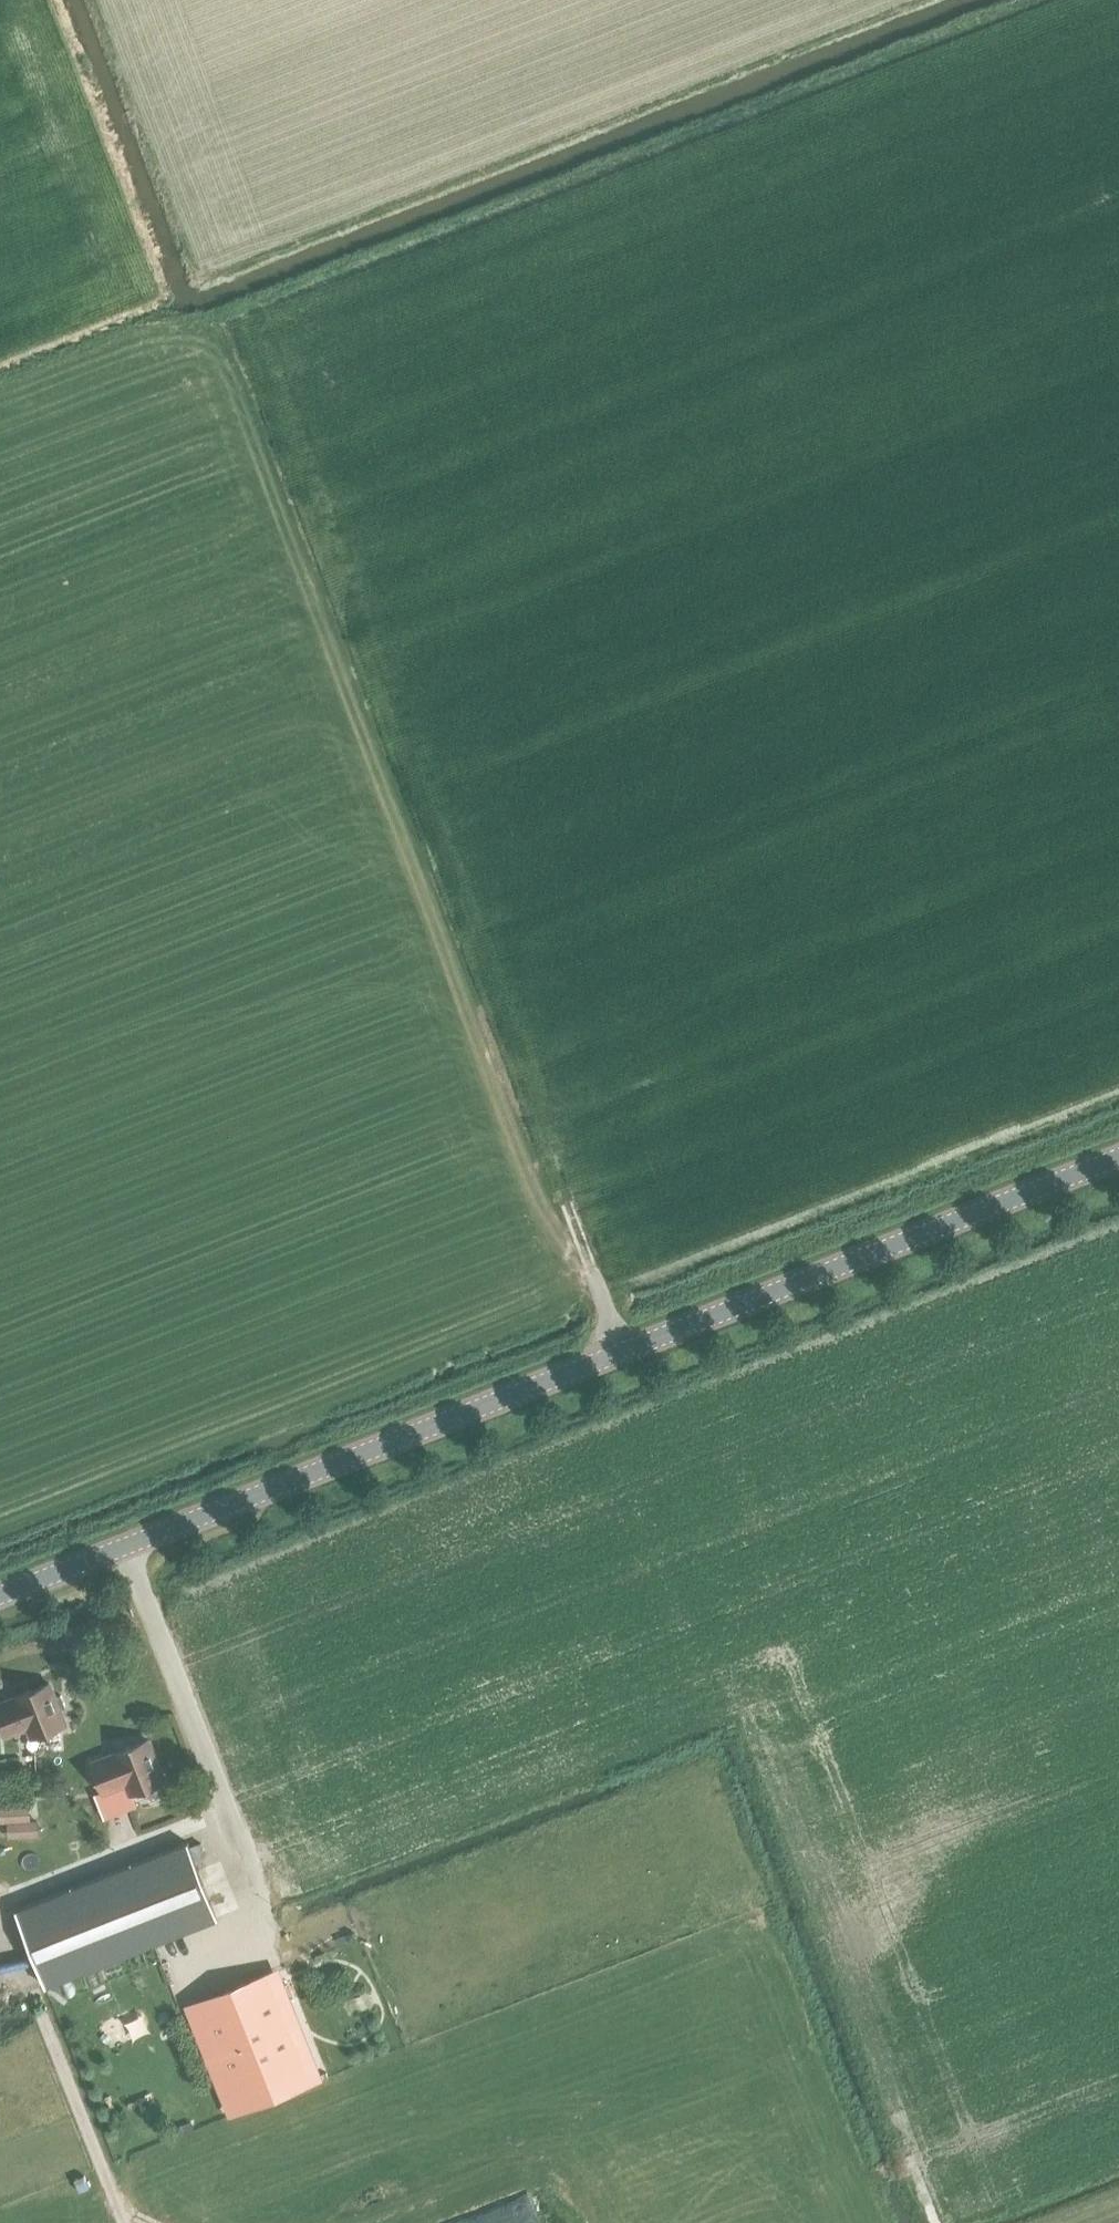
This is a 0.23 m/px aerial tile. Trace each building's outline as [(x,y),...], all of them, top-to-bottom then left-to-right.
[(49,1683),(17,1696),(18,1698),(0,1705),(0,1726),(4,1735),(29,1725),(33,1737),(65,1724),(59,1709),(66,1707),(61,1695),(54,1697),(49,1683)] [(165,1780),(149,1739),(117,1752),(118,1754),(93,1763),(104,1791),(129,1781),(133,1793),(165,1780)] [(0,1806),(0,1821),(7,1821),(8,1837),(39,1835),(38,1819),(30,1819),(30,1805),(0,1806)] [(47,1986),(220,1918),(190,1842),(17,1910),(47,1986)] [(271,1975),(196,2006),(233,2097),(307,2068),(271,1975)]
